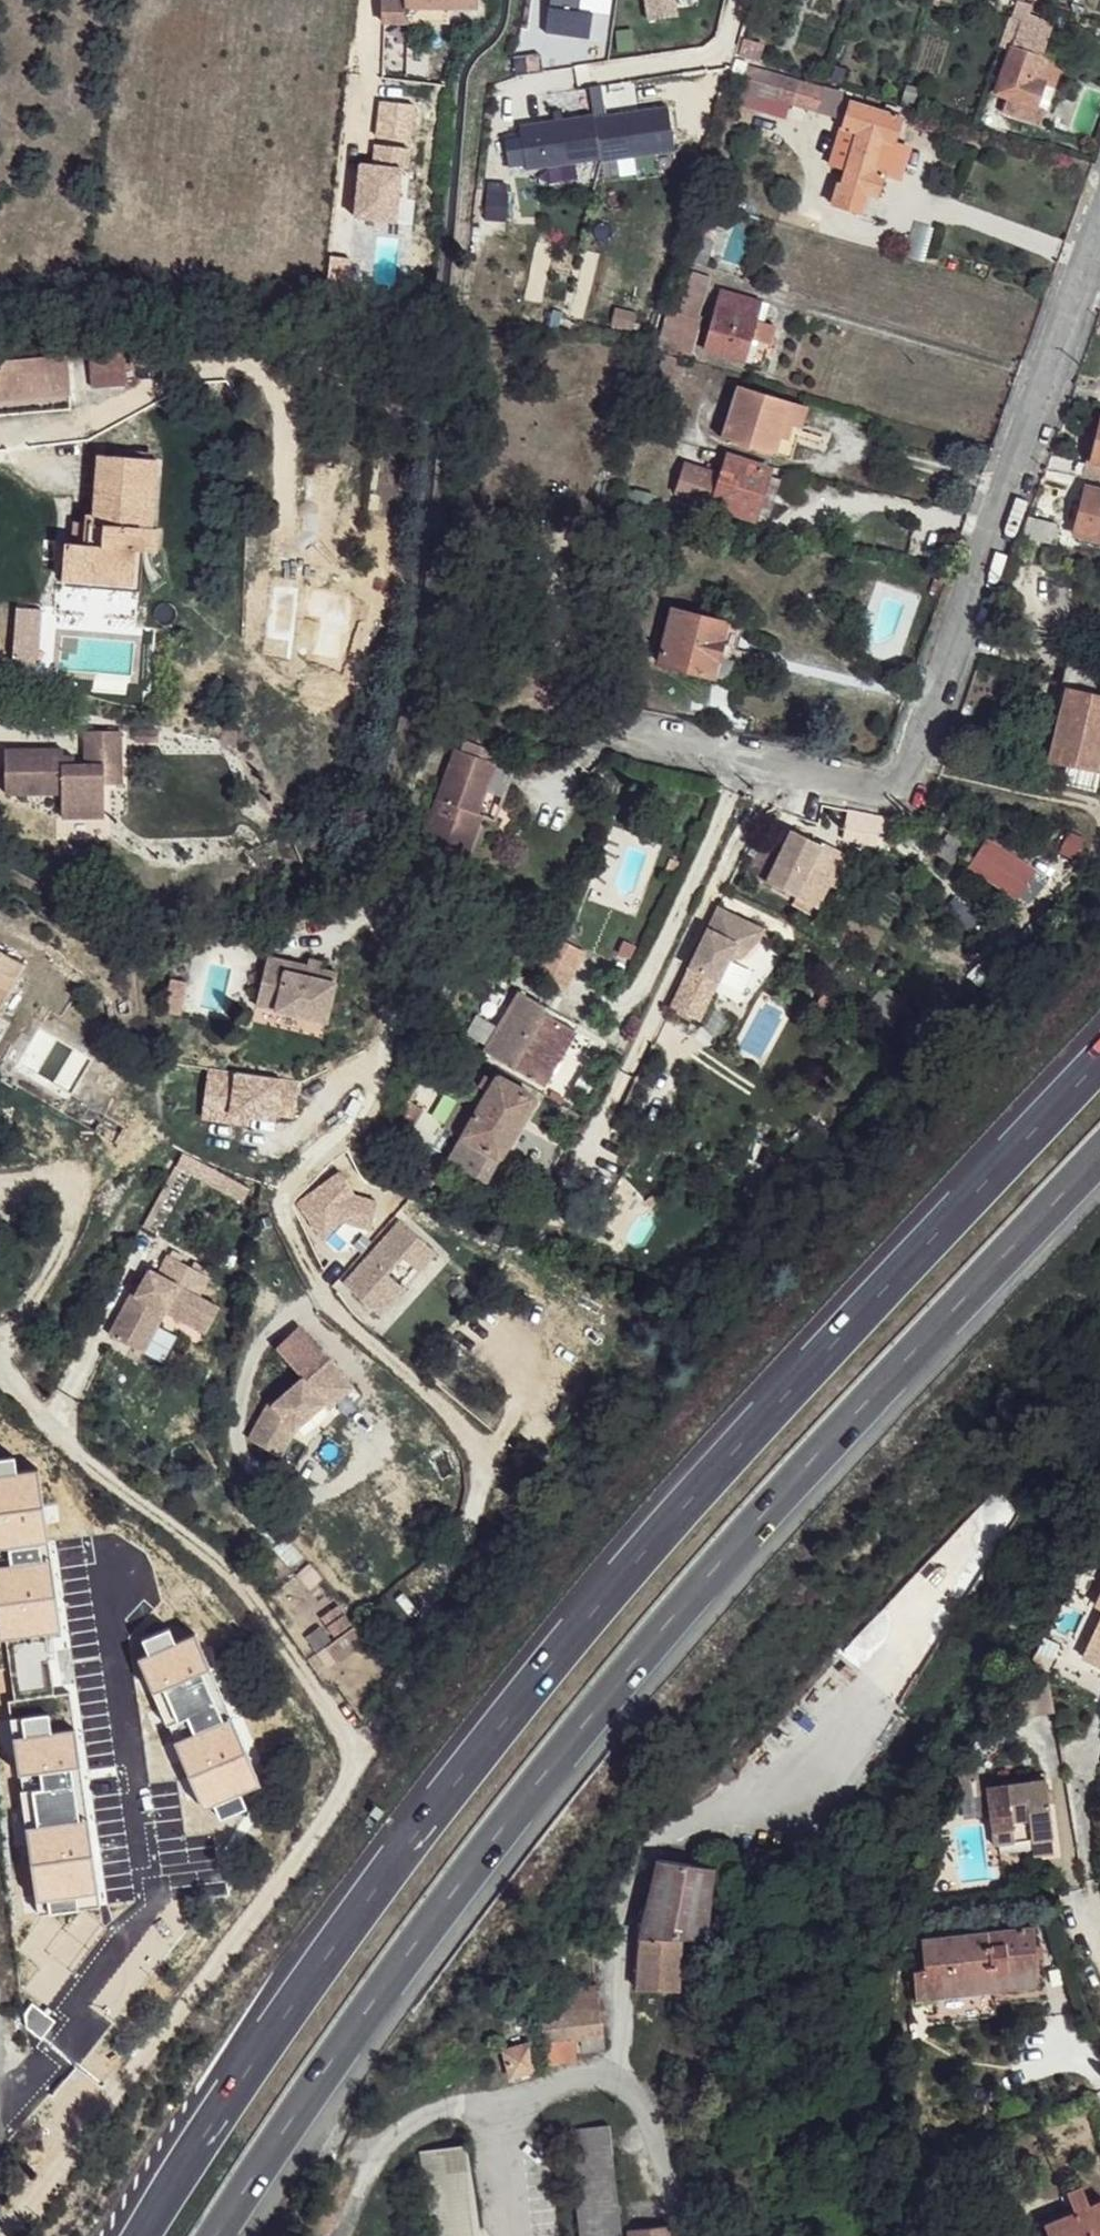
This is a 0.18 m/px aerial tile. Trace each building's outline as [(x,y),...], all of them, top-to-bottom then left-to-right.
[(385,20),(446,20),(447,1),(474,1),(474,0),(385,0),(385,20)] [(540,12),(583,19),(586,0),(541,0),(540,12)] [(658,13),(681,9),(679,0),(656,0),(658,13)] [(996,89),(1008,95),(1002,108),(1039,122),(1044,109),(1038,105),(1047,83),(1053,85),(1061,63),(1043,57),(1054,27),(1032,18),(1036,4),(1027,0),(1016,0),(1016,1),(1027,6),(1022,21),(1018,32),(996,89)] [(1016,9),(1010,16),(1022,21),(1027,6),(1016,9)] [(372,34),(372,55),(394,55),(393,33),(372,34)] [(745,40),(741,51),(758,55),(761,43),(745,40)] [(748,64),(744,76),(780,88),(777,98),(792,102),(799,80),(748,64)] [(1047,83),(1038,105),(1044,109),(1053,85),(1047,83)] [(593,112),(520,123),(521,134),(508,136),(512,163),(526,161),(527,166),(600,156),(600,158),(674,147),(667,103),(604,113),(600,85),(589,87),(593,112)] [(858,131),(843,184),(867,192),(877,194),(884,175),(890,169),(897,160),(897,149),(894,141),(901,116),(851,99),(843,126),(858,131)] [(843,184),(832,203),(860,211),(867,192),(843,184)] [(722,293),(704,349),(763,369),(775,329),(759,322),(762,306),(722,293)] [(87,352),(89,387),(123,385),(121,349),(87,352)] [(68,402),(68,367),(0,370),(0,405),(68,402)] [(738,385),(721,436),(775,453),(790,405),(791,401),(738,385)] [(790,405),(776,449),(792,456),(807,409),(790,405)] [(1092,461),(1099,463),(1099,432),(1092,461)] [(63,537),(60,572),(129,578),(133,544),(99,539),(103,518),(151,521),(157,453),(96,449),(90,503),(83,504),(79,537),(63,537)] [(689,465),(679,491),(757,517),(759,513),(769,477),(770,476),(772,471),(727,456),(720,475),(689,465)] [(769,477),(759,513),(768,517),(780,481),(769,477)] [(1070,533),(1099,541),(1099,491),(1081,486),(1070,533)] [(629,490),(625,505),(654,512),(657,496),(629,490)] [(1029,517),(1022,537),(1054,545),(1058,524),(1029,517)] [(103,518),(99,539),(133,544),(156,546),(158,523),(151,521),(103,518)] [(10,654),(10,666),(27,669),(29,656),(33,654),(37,607),(12,605),(7,653),(10,654)] [(682,612),(666,662),(714,677),(730,629),(682,612)] [(1051,761),(1070,765),(1099,769),(1099,761),(1099,699),(1063,692),(1061,696),(1057,720),(1051,761)] [(114,726),(79,725),(79,742),(98,742),(97,758),(97,776),(114,776),(114,726)] [(98,742),(79,742),(79,757),(57,757),(57,741),(0,741),(0,784),(55,785),(55,809),(97,809),(97,776),(97,758),(98,742)] [(478,814),(497,764),(459,749),(423,839),(467,857),(484,817),(478,814)] [(498,765),(488,791),(500,795),(510,769),(498,765)] [(1070,765),(1068,784),(1094,789),(1099,769),(1070,765)] [(815,843),(785,829),(761,882),(792,895),(815,843)] [(759,929),(714,909),(668,1008),(697,1021),(724,960),(737,958),(754,939),(759,929)] [(555,939),(536,978),(562,991),(582,952),(555,939)] [(22,960),(0,948),(0,996),(22,960)] [(339,968),(269,951),(258,1000),(327,1017),(339,968)] [(188,977),(172,973),(164,1005),(180,1009),(188,977)] [(519,994),(485,1051),(544,1085),(574,1031),(541,1012),(544,1008),(519,994)] [(323,1032),(327,1017),(258,1000),(254,1015),(323,1032)] [(498,1078),(460,1143),(459,1157),(489,1175),(536,1099),(498,1078)] [(133,1123),(93,1099),(83,1116),(117,1138),(109,1150),(130,1162),(146,1135),(131,1125),(133,1123)] [(401,1219),(341,1278),(377,1315),(438,1256),(401,1219)] [(166,1314),(206,1336),(220,1310),(198,1299),(209,1280),(167,1258),(157,1278),(149,1273),(141,1288),(137,1286),(110,1339),(144,1356),(166,1314)] [(282,1459),(296,1432),(325,1406),(322,1402),(346,1381),(329,1361),(305,1383),(275,1406),(271,1403),(250,1442),(282,1459)] [(346,1381),(322,1402),(325,1406),(330,1411),(354,1389),(346,1381)] [(343,1610),(302,1631),(321,1668),(362,1647),(343,1610)] [(1087,1664),(1099,1670),(1099,1637),(1087,1664)] [(41,1741),(42,1765),(79,1766),(80,1773),(72,1776),(71,1795),(74,1796),(76,1842),(96,1843),(96,1849),(121,1849),(123,1836),(132,1835),(131,1807),(125,1806),(123,1737),(103,1739),(101,1744),(83,1744),(82,1733),(61,1734),(58,1739),(41,1741)] [(1036,1779),(976,1788),(985,1844),(1023,1839),(1026,1856),(1046,1853),(1036,1779)] [(1023,1839),(985,1844),(986,1862),(1026,1856),(1023,1839)] [(641,1931),(639,1985),(677,1987),(680,1936),(704,1936),(711,1868),(659,1861),(641,1931)] [(1007,1925),(912,1938),(913,1949),(902,1952),(909,1998),(1031,1981),(1023,1918),(1006,1919),(1007,1925)] [(597,1985),(538,1992),(545,2038),(575,2035),(582,2034),(603,2030),(597,1985)] [(603,2030),(582,2034),(584,2051),(604,2046),(603,2030)] [(575,2035),(545,2038),(550,2062),(579,2057),(575,2035)] [(527,2043),(502,2049),(509,2074),(533,2070),(527,2043)] [(570,2130),(581,2235),(622,2235),(610,2126),(570,2130)] [(421,2152),(433,2235),(479,2235),(466,2145),(421,2152)] [(1043,2226),(1047,2235),(1099,2235),(1099,2201),(1043,2226)] [(628,2228),(629,2235),(668,2235),(667,2225),(628,2228)]
